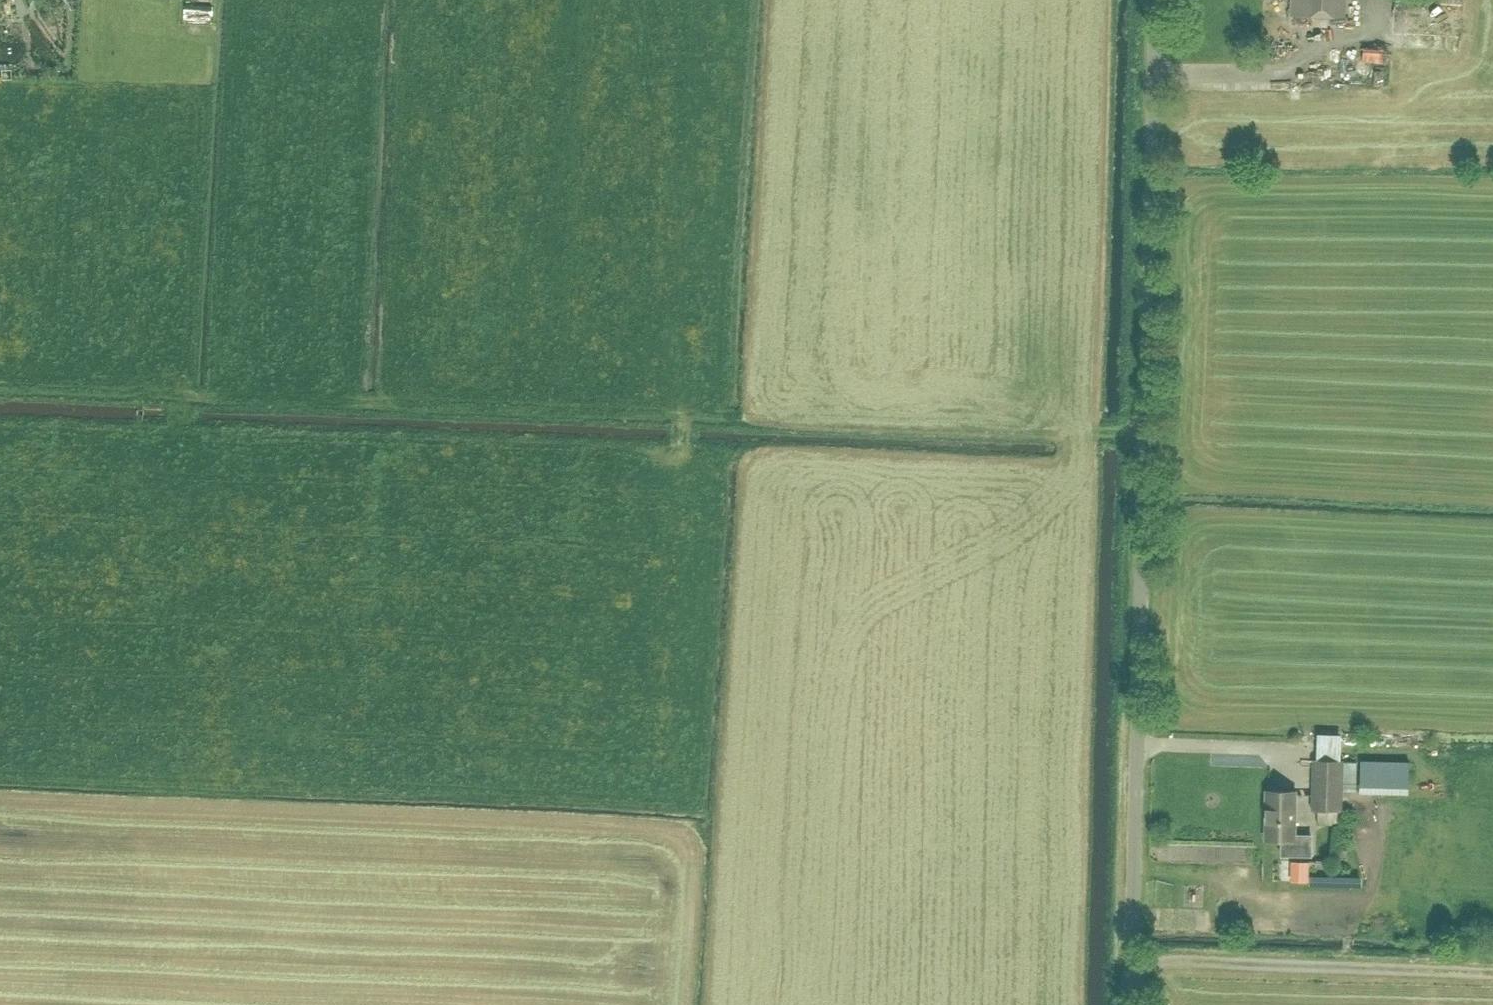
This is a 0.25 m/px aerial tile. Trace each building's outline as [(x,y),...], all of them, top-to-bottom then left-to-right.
[(1290,14),(1345,16),(1345,14),(1342,14),(1342,0),(1291,0),(1290,14)] [(1343,747),(1342,726),(1320,728),(1321,749),(1343,747)] [(1345,759),(1347,782),(1378,780),(1376,757),(1345,759)] [(1337,825),(1338,810),(1342,811),(1344,760),(1312,758),(1311,810),(1318,810),(1318,824),(1337,825)] [(1268,790),(1267,840),(1294,840),(1295,791),(1268,790)] [(1311,873),(1311,850),(1293,850),(1293,872),(1311,873)]
